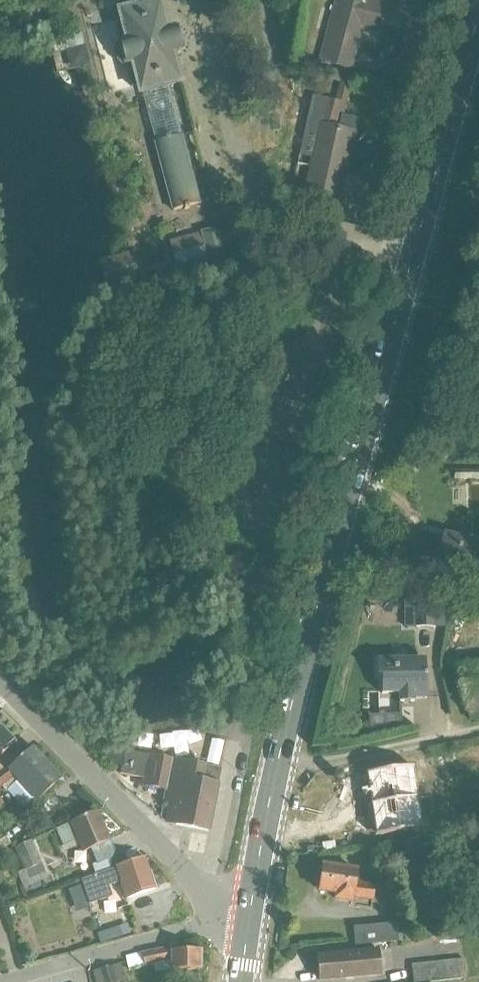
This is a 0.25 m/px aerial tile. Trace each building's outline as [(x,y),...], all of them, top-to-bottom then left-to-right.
[(118,9),(115,9),(118,20),(115,20),(119,41),(118,42),(117,43),(117,44),(116,46),(115,47),(115,49),(114,50),(114,52),(114,54),(114,55),(115,56),(115,58),(116,59),(117,61),(117,62),(118,63),(120,65),(122,66),(124,67),(125,68),(126,68),(127,68),(132,87),(135,86),(138,97),(143,96),(170,88),(183,85),(176,54),(183,52),(177,28),(170,29),(164,6),(162,0),(152,0),(118,9)] [(152,0),(116,0),(118,9),(152,0)] [(388,1),(384,0),(335,0),(318,61),(352,71),(363,30),(378,34),(388,1)] [(80,30),(49,38),(53,54),(66,50),(71,70),(91,65),(86,45),(84,46),(80,30)] [(318,123),(349,129),(352,117),(344,116),(355,74),(343,71),(331,68),(328,79),(340,82),(335,100),(330,99),(312,95),(299,156),(311,158),(318,123)] [(170,88),(143,96),(154,143),(182,135),(170,88)] [(318,123),(311,158),(302,205),(331,211),(335,212),(336,210),(332,209),(349,129),(318,123)] [(182,135),(154,143),(172,211),(201,204),(182,135)] [(169,240),(177,268),(208,260),(208,258),(226,253),(219,227),(169,240)] [(106,288),(140,278),(132,251),(98,260),(106,288)] [(478,480),(478,468),(455,468),(455,480),(478,480)] [(477,545),(478,538),(446,530),(445,536),(477,545)] [(445,536),(436,570),(466,578),(463,591),(478,595),(478,545),(477,545),(445,536)] [(404,600),(403,627),(435,628),(436,601),(404,600)] [(377,677),(381,677),(381,695),(399,694),(399,703),(414,702),(414,700),(427,699),(425,658),(377,660),(377,677)] [(469,723),(478,721),(478,663),(458,668),(469,723)] [(400,714),(368,715),(368,729),(401,728),(400,714)] [(0,729),(1,728),(0,728),(0,757),(15,743),(15,742),(14,743),(0,729)] [(103,746),(102,754),(113,765),(121,768),(120,773),(142,777),(141,781),(137,780),(136,785),(165,791),(160,818),(167,823),(176,825),(208,831),(220,769),(148,756),(103,746)] [(0,772),(0,788),(2,787),(7,793),(17,785),(34,803),(61,779),(33,747),(6,771),(5,769),(3,770),(0,772)] [(65,852),(79,846),(83,853),(91,849),(109,841),(96,812),(56,830),(63,847),(65,852)] [(11,845),(3,831),(0,833),(0,851),(11,845)] [(18,856),(14,858),(16,862),(15,863),(19,873),(18,874),(25,890),(48,879),(32,840),(14,848),(18,856)] [(109,841),(91,849),(97,866),(117,857),(110,841),(109,841)] [(387,871),(389,851),(380,850),(377,870),(387,871)] [(73,902),(84,898),(86,897),(89,905),(113,897),(109,886),(120,882),(126,899),(155,889),(144,858),(81,880),(83,885),(69,890),(73,902)] [(334,894),(333,901),(353,904),(354,899),(373,901),(375,885),(356,882),(358,871),(323,866),(323,868),(319,867),(317,881),(321,881),(319,891),(334,894)] [(84,898),(73,902),(77,913),(88,909),(84,898)] [(129,919),(101,927),(104,938),(132,931),(129,919)] [(404,922),(353,926),(354,945),(406,941),(404,922)] [(201,970),(201,951),(172,951),(172,947),(171,947),(142,953),(126,958),(129,970),(145,966),(153,965),(155,974),(170,970),(201,970)] [(319,981),(382,975),(380,950),(317,956),(319,981)] [(468,978),(465,958),(412,964),(413,981),(433,981),(468,978)] [(124,980),(120,964),(93,971),(96,981),(118,981),(124,980)]
